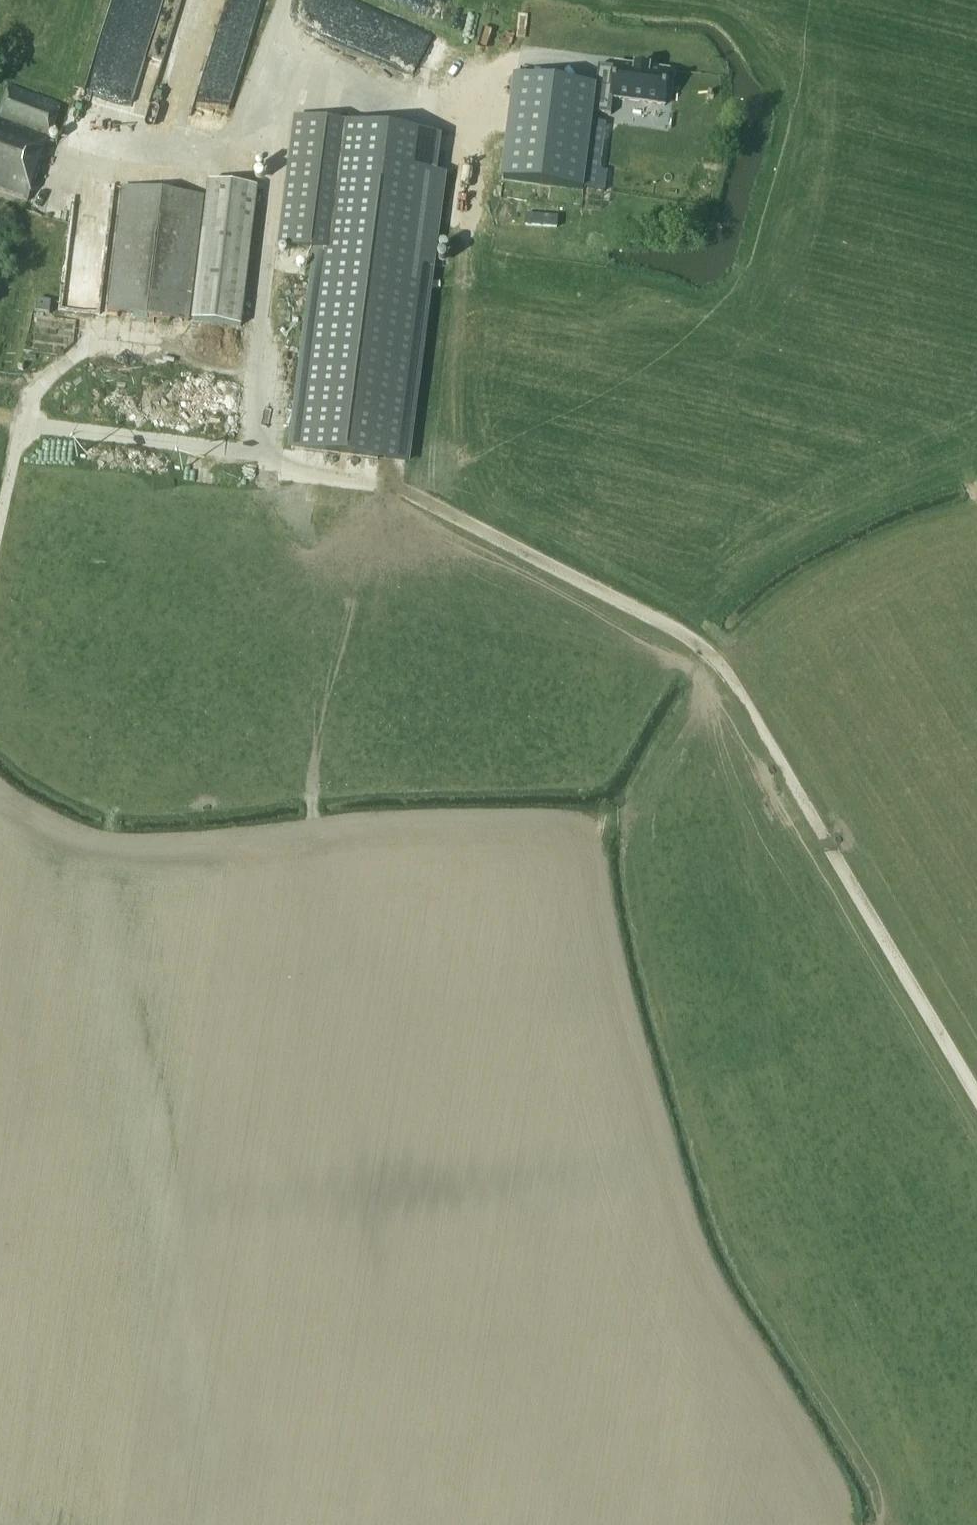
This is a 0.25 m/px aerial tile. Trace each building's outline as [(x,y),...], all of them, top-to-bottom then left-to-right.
[(196,111),(231,120),(263,0),(226,0),(196,111)] [(152,49),(132,107),(150,113),(170,55),(152,49)] [(665,106),(670,71),(616,64),(616,68),(599,66),(596,87),(517,77),(504,179),(583,189),(593,112),(611,115),(613,99),(665,106)] [(61,104),(9,87),(0,112),(0,190),(28,200),(61,104)] [(364,126),(294,117),(278,245),(348,253),(364,126)] [(647,117),(616,118),(616,124),(596,125),(598,161),(616,160),(617,176),(649,174),(647,117)] [(259,187),(209,181),(192,321),(242,327),(259,187)] [(205,195),(123,185),(107,311),(190,321),(205,195)] [(70,253),(64,313),(95,316),(101,256),(70,253)] [(52,301),(37,299),(36,312),(50,313),(52,301)]
